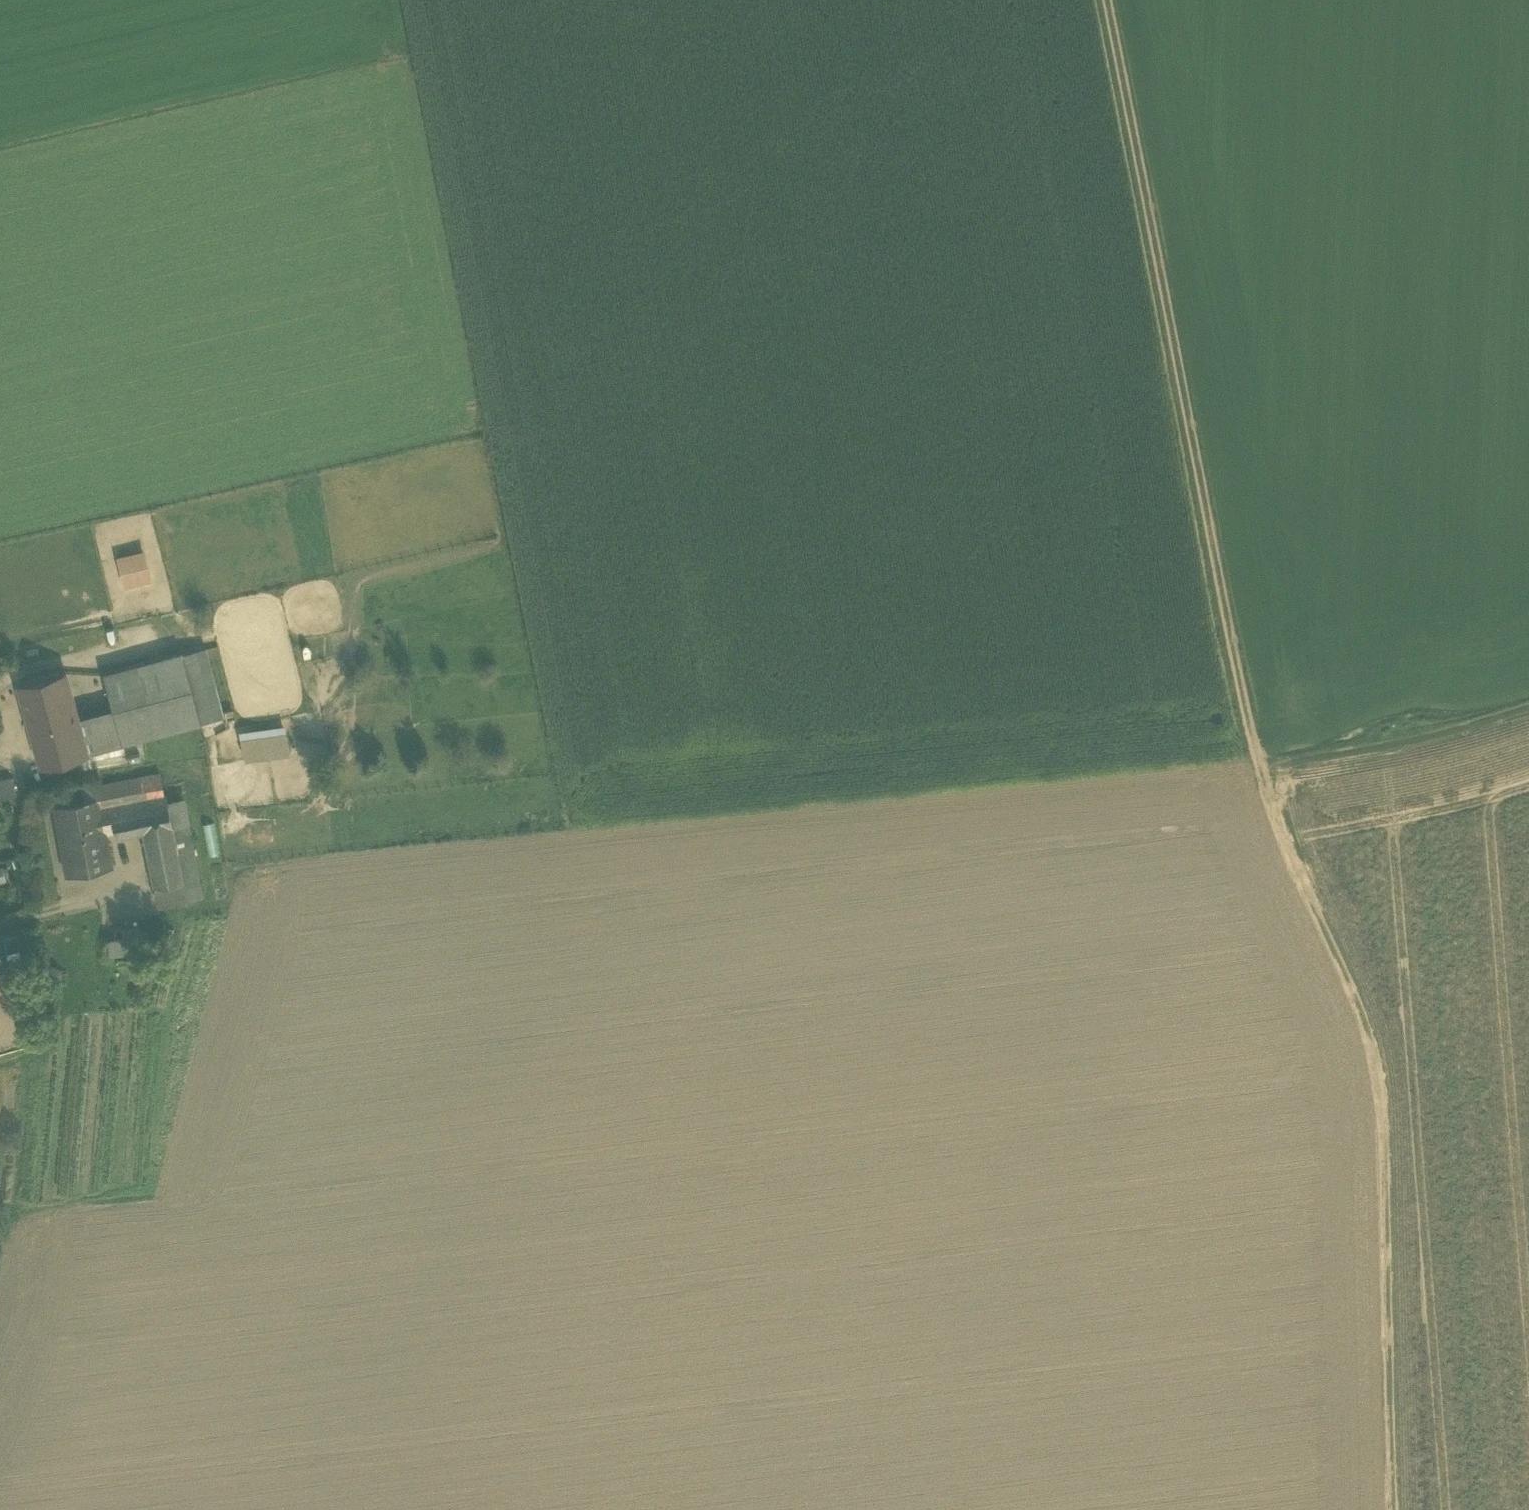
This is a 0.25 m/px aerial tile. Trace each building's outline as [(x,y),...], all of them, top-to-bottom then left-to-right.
[(141,546),(113,555),(122,586),(150,578),(141,546)] [(204,647),(181,653),(199,722),(222,716),(204,647)] [(119,742),(199,722),(181,653),(102,673),(110,707),(119,742)] [(17,681),(37,762),(81,751),(72,717),(60,670),(17,681)] [(81,752),(119,742),(110,707),(72,717),(81,751),(81,752)] [(248,738),(251,759),(289,754),(286,733),(248,738)] [(117,781),(112,787),(116,803),(164,795),(159,773),(117,781)] [(18,794),(15,780),(0,784),(0,799),(18,794)] [(84,793),(85,799),(97,797),(96,790),(95,784),(94,781),(81,784),(83,793),(84,793)] [(117,781),(95,784),(96,790),(112,787),(117,781)] [(144,832),(154,886),(183,881),(168,801),(167,794),(164,795),(116,803),(112,787),(96,790),(97,797),(98,797),(106,832),(115,831),(116,838),(144,832)] [(98,797),(97,797),(85,799),(54,805),(67,875),(113,866),(106,832),(98,797)] [(185,798),(168,801),(183,881),(186,899),(202,896),(185,798)] [(186,899),(183,881),(154,886),(158,904),(186,899)] [(108,938),(109,955),(139,953),(138,936),(108,938)]
